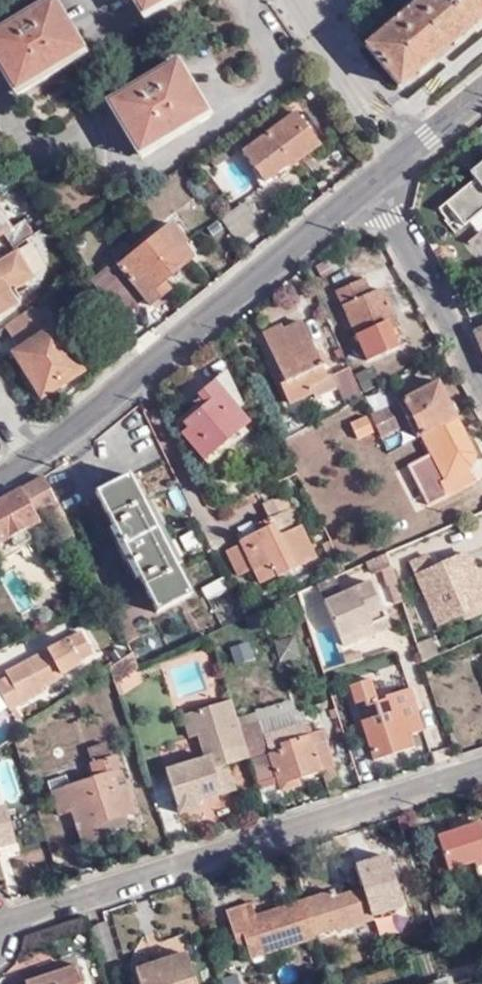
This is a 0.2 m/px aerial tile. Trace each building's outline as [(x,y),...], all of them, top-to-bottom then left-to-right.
[(84,50),(54,0),(53,0),(0,32),(0,67),(15,93),(84,50)] [(167,0),(135,0),(143,13),(167,0)] [(143,13),(147,20),(181,0),(167,0),(143,13)] [(366,47),(399,90),(481,21),(481,0),(423,0),(366,47)] [(87,57),(84,50),(15,93),(18,99),(87,57)] [(138,157),(207,115),(176,64),(108,105),(138,157)] [(211,121),(207,115),(138,157),(142,162),(211,121)] [(290,165),(292,169),(321,147),(297,115),(284,124),(249,148),(245,151),(256,167),(266,182),(290,165)] [(249,148),(284,124),(278,116),(244,140),(249,148)] [(480,144),(454,155),(466,181),(481,175),(481,142),(480,144)] [(230,157),(224,147),(210,156),(217,166),(230,157)] [(293,171),(292,169),(290,165),(266,182),(256,167),(250,170),(264,191),(293,171)] [(245,203),(220,219),(238,245),(263,227),(245,203)] [(124,316),(145,299),(168,281),(194,260),(183,246),(187,243),(172,224),(137,253),(127,241),(111,253),(116,260),(93,279),(102,290),(105,291),(124,316)] [(7,234),(14,249),(17,247),(28,240),(18,226),(7,234)] [(481,227),(449,242),(463,268),(481,260),(481,230),(481,227)] [(0,259),(0,311),(12,303),(8,298),(30,284),(29,281),(35,277),(16,249),(14,249),(0,259)] [(168,281),(145,299),(151,305),(173,288),(168,281)] [(371,294),(364,281),(339,292),(369,360),(399,345),(394,331),(400,327),(382,289),(371,294)] [(36,307),(6,327),(21,349),(17,352),(44,396),(82,372),(55,327),(51,330),(36,307)] [(326,376),(299,321),(284,328),(281,324),(264,333),(287,381),(282,384),(292,404),(314,394),(316,399),(336,389),(330,374),(326,376)] [(362,394),(348,366),(334,373),(346,402),(362,394)] [(354,373),(362,390),(377,383),(370,366),(354,373)] [(241,405),(226,373),(199,395),(202,399),(195,403),(200,409),(186,422),(196,435),(189,442),(204,460),(248,423),(237,408),(241,405)] [(445,422),(457,416),(439,380),(401,398),(419,433),(445,422)] [(389,403),(367,412),(377,436),(399,427),(389,403)] [(363,413),(346,422),(356,440),(373,431),(363,413)] [(445,422),(424,433),(433,450),(409,462),(429,501),(475,478),(470,468),(476,453),(457,416),(445,422)] [(395,474),(415,511),(428,505),(408,467),(395,474)] [(0,502),(0,547),(14,540),(16,542),(15,544),(17,547),(20,549),(32,542),(32,538),(31,536),(28,535),(27,532),(42,523),(39,517),(50,510),(60,505),(47,480),(45,477),(39,481),(0,502)] [(194,596),(179,568),(146,506),(131,477),(97,494),(115,529),(141,579),(159,614),(194,596)] [(146,506),(179,568),(183,565),(152,503),(146,506)] [(60,505),(50,510),(66,540),(75,536),(60,505)] [(252,564),(253,567),(268,561),(273,571),(258,578),(261,583),(314,559),(299,528),(279,538),(273,530),(281,526),(277,517),(258,525),(261,531),(241,540),(242,543),(228,549),(238,571),(252,564)] [(137,582),(141,579),(115,529),(110,532),(137,582)] [(365,565),(386,556),(385,551),(364,560),(365,565)] [(467,554),(435,568),(426,554),(411,561),(441,625),(458,617),(456,610),(462,608),(461,601),(481,592),(481,587),(467,554)] [(381,569),(389,565),(386,556),(365,565),(370,574),(381,569)] [(268,561),(253,567),(258,578),(273,571),(268,561)] [(385,582),(394,579),(389,565),(381,569),(385,582)] [(317,586),(334,579),(332,574),(315,582),(317,586)] [(324,600),(340,636),(370,623),(373,631),(374,632),(388,626),(368,581),(340,593),(334,579),(317,586),(324,600)] [(343,644),(373,631),(370,623),(340,636),(343,644)] [(42,690),(41,687),(62,675),(60,671),(77,662),(75,659),(89,651),(79,632),(5,672),(7,676),(0,680),(0,694),(8,709),(42,690)] [(246,640),(229,646),(234,662),(252,655),(246,640)] [(361,657),(359,650),(343,655),(345,662),(361,657)] [(114,682),(119,679),(141,668),(133,653),(110,669),(114,682)] [(47,699),(68,687),(62,675),(41,687),(42,690),(47,699)] [(114,682),(118,694),(124,691),(119,679),(114,682)] [(411,736),(426,731),(417,702),(413,704),(392,711),(387,698),(379,701),(371,679),(349,687),(373,760),(415,748),(411,736)] [(409,691),(387,698),(392,711),(413,704),(409,691)] [(241,729),(231,701),(184,716),(189,738),(199,736),(206,759),(182,767),(180,762),(166,766),(180,815),(199,809),(197,802),(235,791),(227,766),(223,754),(247,747),(241,729)] [(260,724),(241,729),(247,747),(250,758),(252,762),(283,751),(282,745),(268,750),(260,724)] [(278,780),(280,784),(283,793),(300,786),(298,780),(336,769),(327,741),(326,743),(321,733),(282,745),(283,751),(252,762),(259,786),(278,780)] [(113,758),(108,744),(90,749),(93,764),(92,764),(97,779),(71,786),(67,774),(49,780),(60,814),(73,811),(84,844),(104,838),(100,823),(135,813),(123,771),(120,772),(115,757),(113,758)] [(223,754),(227,766),(250,758),(247,747),(223,754)] [(259,786),(261,790),(280,784),(278,780),(259,786)] [(15,842),(7,811),(6,805),(0,806),(0,846),(15,842)] [(15,842),(17,852),(28,849),(18,808),(7,811),(15,842)] [(429,840),(439,872),(474,862),(476,868),(481,866),(481,824),(429,840)] [(17,852),(15,842),(0,846),(0,860),(18,855),(17,852)] [(304,903),(314,935),(338,926),(338,929),(373,919),(364,889),(338,897),(335,892),(304,903)] [(252,959),(315,939),(314,935),(304,903),(257,918),(252,904),(229,911),(234,927),(242,925),(248,947),(252,959)] [(417,948),(439,941),(428,903),(405,910),(417,948)] [(90,926),(101,960),(114,956),(104,921),(90,926)] [(357,943),(376,938),(372,921),(352,927),(357,943)] [(241,950),(248,947),(242,925),(234,927),(241,950)] [(88,926),(99,960),(101,960),(90,926),(88,926)] [(156,970),(187,960),(183,950),(153,960),(156,970)] [(187,960),(156,970),(153,960),(130,967),(135,983),(194,983),(187,960)] [(70,966),(23,980),(25,983),(76,983),(70,966)] [(223,983),(241,983),(239,976),(222,981),(223,983)]
